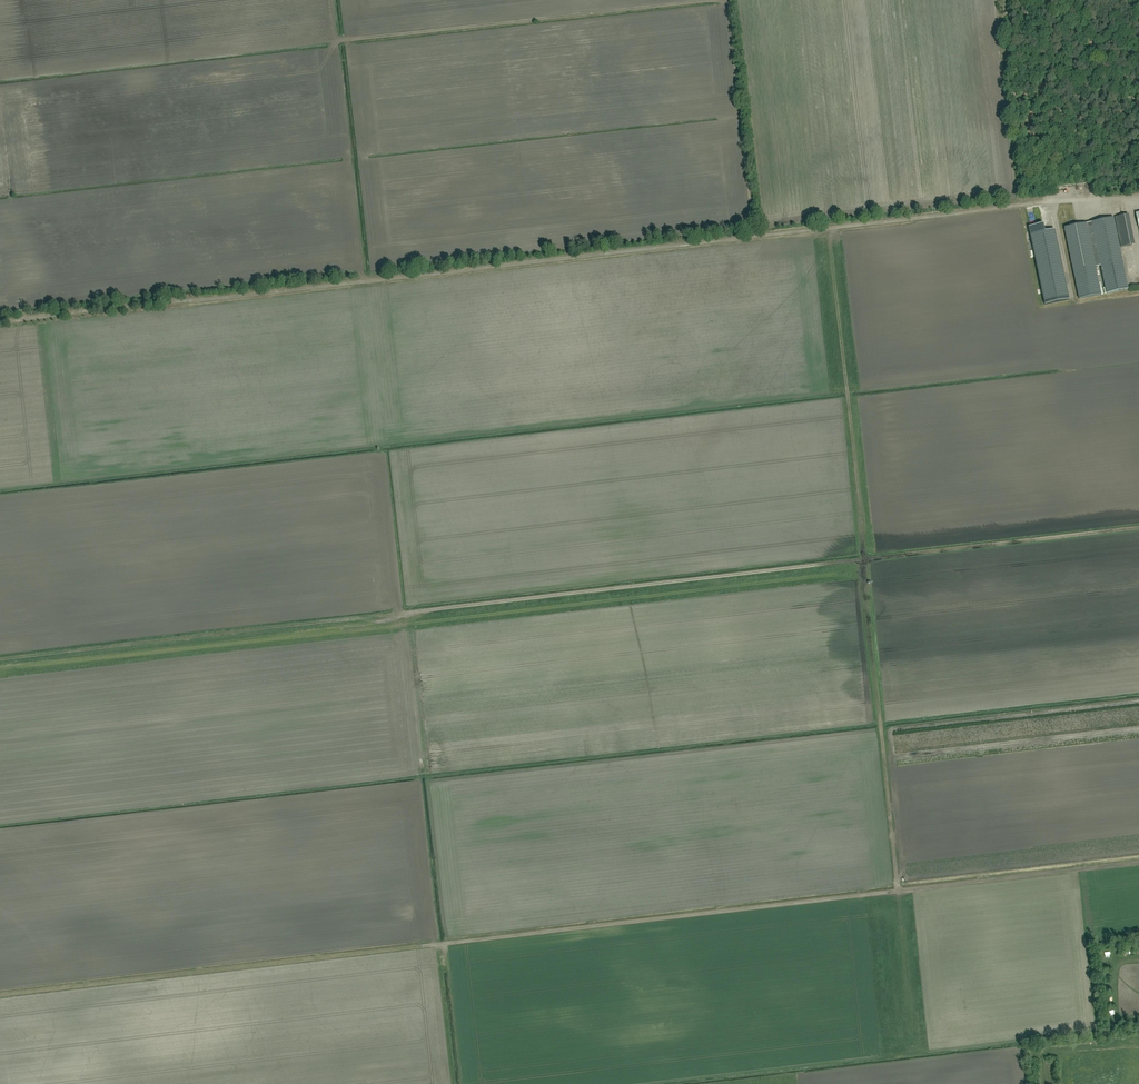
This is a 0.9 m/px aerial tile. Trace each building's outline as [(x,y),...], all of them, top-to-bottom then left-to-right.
[(1129,289),(1123,262),(1114,218),(1092,223),(1101,267),(1106,294),(1129,289)] [(1086,224),(1068,227),(1078,282),(1084,285),(1087,285),(1084,283),(1087,283),(1091,285),(1094,279),(1097,278),(1092,276),(1091,266),(1093,266),(1096,261),(1090,228),(1091,226),(1090,223),(1087,224),(1086,224)] [(1045,305),(1069,300),(1070,300),(1055,230),(1045,232),(1043,224),(1029,227),(1045,305)]
